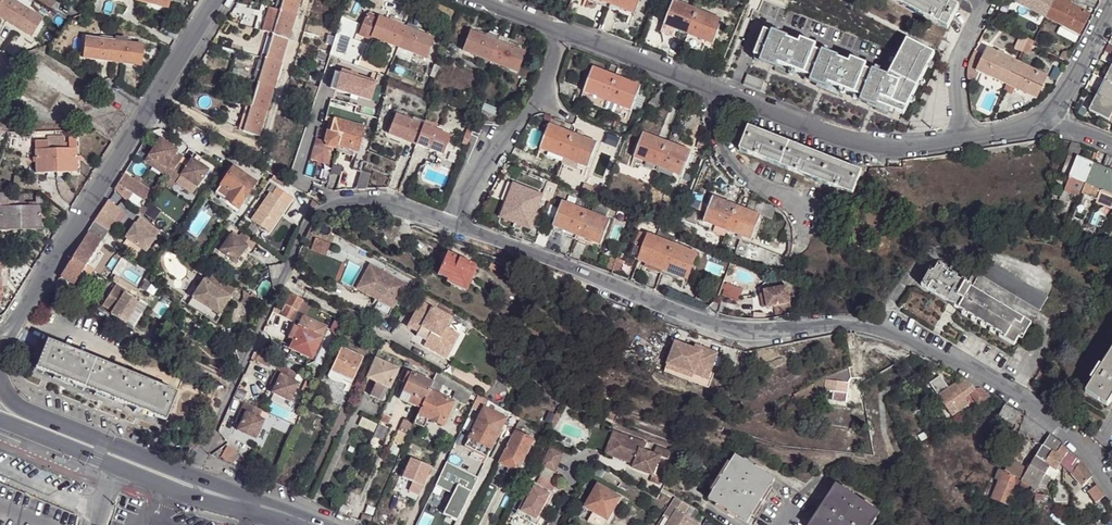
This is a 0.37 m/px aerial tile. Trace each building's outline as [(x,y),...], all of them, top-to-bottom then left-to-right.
[(6,21),(17,4),(11,0),(0,0),(0,17),(6,21)] [(20,0),(17,4),(36,15),(38,12),(20,0)] [(281,5),(279,10),(297,15),(301,0),(283,0),(281,5)] [(610,5),(598,0),(584,0),(582,4),(586,6),(588,1),(609,9),(610,5)] [(610,5),(634,14),(639,0),(612,0),(610,5)] [(949,30),(960,8),(944,0),(890,0),(949,30)] [(1012,0),(1080,35),(1091,14),(1087,13),(1079,9),(1078,8),(1072,5),(1062,0),(1013,0),(1012,0)] [(1079,0),(1076,0),(1073,5),(1078,8),(1079,9),(1083,2),(1079,0)] [(689,35),(698,10),(675,1),(665,26),(689,35)] [(17,4),(6,21),(31,36),(42,18),(36,15),(17,4)] [(634,14),(610,5),(609,9),(628,17),(627,22),(632,23),(634,14)] [(262,30),(268,32),(275,8),(269,6),(262,30)] [(275,8),(268,32),(272,33),(279,10),(275,8)] [(289,38),(297,15),(279,10),(272,33),(289,38)] [(723,19),(698,10),(689,35),(713,44),(723,19)] [(407,27),(408,23),(387,14),(385,19),(407,27)] [(399,46),(407,27),(385,19),(380,17),(379,20),(366,15),(359,34),(372,39),(373,35),(389,41),(385,51),(396,55),(399,46)] [(429,30),(408,23),(407,27),(427,35),(429,30)] [(687,39),(689,35),(665,26),(662,34),(665,36),(667,31),(687,39)] [(427,35),(407,27),(399,46),(415,51),(425,56),(432,37),(427,35)] [(498,41),(499,37),(488,32),(479,29),(478,33),(498,41)] [(489,60),(498,41),(478,33),(471,30),(464,49),(489,60)] [(891,80),(769,31),(759,56),(781,65),(778,72),(791,76),(794,70),(818,80),(815,86),(828,91),(830,85),(843,90),(841,96),(878,111),(880,105),(908,116),(940,56),(912,41),(891,80)] [(1014,42),(1022,46),(1026,35),(1020,32),(1014,42)] [(289,38),(272,33),(271,37),(266,52),(265,58),(282,63),(289,38)] [(713,44),(689,35),(687,39),(708,47),(707,51),(710,53),(713,44)] [(1026,35),(1022,46),(1020,49),(1025,53),(1032,38),(1026,35)] [(271,37),(267,36),(264,45),(262,50),(266,52),(271,37)] [(511,42),(499,37),(498,41),(519,50),(521,46),(511,42)] [(112,62),(114,41),(93,39),(86,38),(84,58),(112,62)] [(137,44),(114,41),(112,62),(141,65),(144,45),(137,44)] [(519,50),(498,41),(489,60),(517,71),(524,53),(519,50)] [(396,55),(395,56),(411,62),(415,51),(399,46),(396,55)] [(457,50),(448,46),(446,52),(454,56),(457,50)] [(979,71),(978,70),(986,55),(983,54),(976,50),(970,65),(969,75),(969,78),(974,81),(979,71)] [(986,55),(978,70),(979,71),(1009,85),(1006,91),(1015,95),(1018,90),(1037,99),(1048,77),(988,50),(986,55)] [(322,59),(330,62),(333,56),(321,51),(318,58),(322,59)] [(282,63),(265,58),(262,67),(258,81),(275,86),(282,63)] [(317,71),(325,74),(330,62),(322,59),(317,71)] [(585,92),(608,101),(617,77),(594,68),(585,92)] [(337,90),(372,101),(377,82),(363,78),(363,81),(357,79),(359,75),(343,70),(337,90)] [(751,75),(747,86),(765,93),(769,82),(751,75)] [(608,101),(633,110),(642,87),(617,77),(608,101)] [(275,86),(258,81),(252,101),(250,106),(267,110),(275,86)] [(1106,82),(1098,97),(1111,105),(1111,86),(1106,82)] [(319,87),(306,83),(304,91),(316,95),(319,87)] [(587,98),(606,106),(608,101),(585,92),(582,99),(586,101),(587,98)] [(1098,97),(1091,112),(1110,122),(1111,118),(1111,105),(1098,97)] [(475,109),(480,112),(485,100),(479,98),(475,109)] [(608,101),(606,106),(627,114),(626,118),(629,120),(633,110),(608,101)] [(375,129),(338,119),(342,106),(329,102),(325,116),(330,117),(333,118),(329,118),(329,121),(332,121),(327,139),(319,137),(313,157),(330,161),(334,145),(339,146),(338,149),(357,155),(353,169),(361,171),(375,129)] [(260,135),(267,110),(250,106),(243,130),(260,135)] [(423,126),(425,121),(404,113),(403,117),(423,126)] [(387,138),(414,149),(423,126),(403,117),(396,115),(387,138)] [(446,129),(425,121),(423,126),(444,134),(446,129)] [(541,149),(564,157),(574,134),(551,125),(541,149)] [(423,126),(414,149),(440,159),(450,136),(444,134),(423,126)] [(462,144),(467,146),(472,131),(467,129),(462,144)] [(863,174),(750,130),(741,152),(853,197),(863,174)] [(634,157),(659,167),(668,142),(644,133),(634,157)] [(564,157),(588,167),(598,143),(574,134),(564,157)] [(55,144),(55,136),(47,137),(48,141),(35,141),(35,148),(36,148),(39,148),(45,148),(47,148),(56,148),(55,144)] [(63,136),(55,136),(55,144),(56,148),(63,147),(63,144),(63,136)] [(21,138),(11,137),(10,148),(20,149),(21,138)] [(177,163),(181,156),(175,152),(176,149),(159,137),(147,156),(165,167),(166,165),(173,170),(177,163)] [(659,167),(682,176),(692,151),(668,142),(659,167)] [(63,147),(56,148),(56,171),(76,171),(76,159),(75,156),(75,148),(69,147),(66,147),(63,147)] [(36,148),(35,148),(35,157),(36,161),(36,172),(56,171),(56,148),(47,148),(45,148),(39,148),(36,148)] [(1077,160),(1078,159),(1081,152),(1072,148),(1069,157),(1077,160)] [(542,155),(562,163),(564,157),(541,149),(537,158),(541,159),(542,155)] [(161,172),(165,167),(147,156),(143,161),(161,172)] [(564,157),(562,163),(582,171),(581,175),(585,176),(588,167),(564,157)] [(637,163),(657,171),(659,167),(634,157),(631,166),(634,167),(637,163)] [(1062,174),(1070,179),(1077,160),(1069,157),(1062,174)] [(173,170),(168,176),(176,181),(179,175),(196,186),(208,169),(200,164),(199,166),(196,164),(197,163),(190,158),(185,167),(177,163),(173,170)] [(1079,200),(1093,165),(1078,159),(1077,160),(1070,179),(1064,193),(1074,197),(1079,200)] [(1111,163),(1105,160),(1101,168),(1108,171),(1111,163)] [(327,167),(317,163),(315,170),(325,174),(327,167)] [(341,167),(334,164),(331,171),(339,174),(341,167)] [(166,165),(165,167),(161,172),(168,177),(168,176),(173,170),(166,165)] [(1101,168),(1093,165),(1079,200),(1094,206),(1108,171),(1101,168)] [(233,166),(216,192),(237,207),(256,182),(233,166)] [(659,167),(657,171),(677,179),(675,184),(679,185),(682,176),(659,167)] [(361,171),(355,188),(366,188),(371,173),(361,171)] [(1111,208),(1111,173),(1108,171),(1094,206),(1110,212),(1111,208)] [(123,174),(113,190),(126,202),(131,194),(142,201),(149,190),(139,183),(141,181),(134,177),(132,179),(123,174)] [(284,187),(287,182),(273,174),(270,178),(284,187)] [(176,181),(168,176),(168,177),(164,183),(171,187),(176,181)] [(503,217),(516,185),(509,182),(502,199),(504,200),(498,215),(503,217)] [(542,195),(516,185),(503,217),(530,228),(542,195)] [(270,193),(250,221),(268,233),(280,216),(279,215),(281,212),(282,213),(287,206),(292,199),(277,188),(272,195),(270,193)] [(21,193),(12,193),(12,206),(9,206),(9,192),(0,192),(0,224),(0,230),(20,229),(20,205),(20,201),(21,193)] [(733,193),(729,203),(737,206),(741,196),(733,193)] [(1074,197),(1064,193),(1060,202),(1070,206),(1074,197)] [(729,203),(713,197),(709,206),(707,213),(704,221),(728,230),(737,206),(729,203)] [(576,235),(586,211),(553,198),(547,214),(555,218),(552,226),(576,235)] [(758,199),(753,212),(761,215),(765,205),(758,199)] [(100,211),(94,221),(108,230),(113,219),(121,210),(107,200),(106,202),(100,211)] [(709,206),(699,202),(697,209),(707,213),(709,206)] [(20,205),(20,229),(41,229),(41,218),(40,213),(41,205),(35,205),(27,205),(20,205)] [(753,212),(737,206),(728,230),(751,239),(761,215),(753,212)] [(768,208),(765,216),(773,218),(774,214),(768,208)] [(609,220),(586,211),(576,235),(599,245),(609,220)] [(139,216),(124,235),(125,236),(119,244),(126,251),(134,259),(142,249),(143,251),(159,231),(139,216)] [(88,233),(71,258),(86,265),(108,230),(94,221),(87,233),(88,233)] [(706,228),(725,236),(728,230),(704,221),(700,231),(703,232),(706,228)] [(675,231),(677,232),(691,237),(694,229),(678,222),(675,231)] [(780,237),(794,243),(792,232),(786,223),(780,237)] [(574,240),(576,235),(552,226),(549,232),(541,229),(535,243),(544,246),(549,235),(552,237),(554,232),(574,240)] [(1086,226),(1080,240),(1089,242),(1093,232),(1091,231),(1092,229),(1086,226)] [(235,228),(219,251),(235,263),(246,246),(251,249),(256,242),(235,228)] [(639,260),(662,269),(672,245),(675,238),(653,229),(650,236),(640,232),(631,255),(639,258),(639,260)] [(728,230),(725,236),(749,245),(751,239),(728,230)] [(576,235),(574,240),(594,248),(592,253),(595,254),(599,245),(576,235)] [(1111,246),(1111,239),(1101,235),(1098,243),(1111,246)] [(662,269),(687,279),(696,254),(672,245),(662,269)] [(471,270),(473,269),(474,268),(474,265),(472,263),(447,252),(438,273),(446,277),(445,281),(464,289),(468,281),(469,280),(468,277),(466,275),(469,270),(471,270)] [(123,256),(117,265),(122,268),(128,259),(123,256)] [(71,258),(59,277),(73,285),(75,283),(82,287),(93,271),(85,266),(86,265),(71,258)] [(641,266),(660,274),(662,269),(639,260),(635,269),(639,271),(641,266)] [(606,270),(612,272),(616,263),(610,261),(606,270)] [(616,263),(612,272),(631,280),(633,274),(630,272),(632,268),(617,261),(616,263)] [(990,261),(981,275),(1041,312),(1050,299),(990,261)] [(117,265),(113,271),(118,275),(122,268),(117,265)] [(358,284),(394,303),(404,285),(369,265),(358,284)] [(1006,338),(1004,341),(1014,347),(1021,337),(1025,340),(1033,326),(973,289),(974,288),(945,270),(946,268),(940,265),(934,275),(930,273),(922,285),(960,309),(959,310),(1006,338)] [(662,269),(660,274),(681,282),(680,285),(684,286),(687,279),(662,269)] [(209,271),(190,298),(203,307),(202,309),(206,312),(202,317),(214,325),(222,313),(219,312),(234,289),(209,271)] [(115,283),(114,286),(102,304),(112,310),(111,313),(125,322),(138,302),(124,293),(126,290),(115,283)] [(387,317),(394,303),(358,284),(355,289),(377,301),(372,309),(387,317)] [(787,288),(764,294),(768,310),(791,305),(787,288)] [(300,300),(290,295),(279,315),(289,321),(300,300)] [(203,307),(190,298),(186,305),(202,317),(206,312),(202,309),(203,307)] [(406,327),(417,334),(422,336),(423,334),(428,337),(425,343),(443,353),(454,333),(448,330),(453,321),(420,302),(406,327)] [(305,313),(312,319),(318,312),(311,306),(305,313)] [(326,330),(302,319),(300,324),(308,328),(306,333),(321,340),(326,330)] [(300,324),(297,330),(292,340),(288,350),(311,361),(321,340),(306,333),(308,328),(300,324)] [(344,335),(340,333),(335,341),(340,343),(344,335)] [(443,353),(425,343),(422,348),(445,360),(459,336),(454,333),(443,353)] [(422,336),(417,334),(415,337),(425,343),(428,337),(423,334),(422,336)] [(378,346),(403,360),(406,355),(386,344),(380,340),(378,346)] [(46,342),(35,369),(164,421),(175,394),(46,342)] [(708,366),(714,368),(718,355),(705,350),(703,354),(694,350),(676,344),(665,373),(679,378),(680,375),(707,385),(709,380),(704,378),(708,366)] [(268,346),(253,352),(260,356),(262,357),(268,346)] [(329,371),(350,381),(360,357),(339,348),(329,371)] [(1092,381),(1086,393),(1107,406),(1111,398),(1111,351),(1102,367),(1092,381)] [(423,370),(426,366),(406,355),(403,360),(423,370)] [(263,358),(259,365),(274,373),(278,365),(263,358)] [(374,381),(383,384),(387,387),(396,368),(374,359),(367,378),(374,381)] [(277,374),(281,367),(278,365),(274,373),(268,385),(273,387),(279,375),(277,374)] [(1090,379),(1092,381),(1102,367),(1099,365),(1090,379)] [(709,380),(714,368),(708,366),(704,378),(709,380)] [(295,374),(281,367),(277,374),(279,375),(273,387),(269,393),(288,402),(297,384),(292,381),(295,374)] [(851,380),(851,370),(826,381),(826,382),(848,384),(851,380)] [(349,384),(350,381),(329,371),(327,374),(349,384)] [(400,393),(422,402),(430,383),(402,372),(398,381),(404,384),(400,393)] [(454,398),(471,407),(477,395),(435,372),(430,383),(422,402),(419,409),(417,414),(429,419),(442,425),(452,402),(441,397),(444,386),(457,393),(454,398)] [(706,388),(707,385),(680,375),(679,378),(706,388)] [(930,384),(939,396),(950,389),(941,377),(930,384)] [(379,392),(383,384),(374,381),(371,388),(379,392)] [(817,386),(817,393),(825,394),(825,393),(826,382),(826,381),(817,386)] [(848,384),(826,382),(825,393),(836,394),(847,395),(848,384)] [(966,398),(972,394),(978,391),(973,384),(961,392),(966,398)] [(970,404),(966,398),(961,392),(956,385),(950,389),(939,396),(953,416),(970,404)] [(817,386),(792,399),(799,402),(817,393),(817,386)] [(377,398),(379,392),(371,388),(368,394),(377,398)] [(976,398),(981,405),(993,395),(981,388),(978,391),(972,394),(976,398)] [(398,399),(419,409),(422,402),(400,393),(398,399)] [(847,395),(836,394),(835,403),(846,404),(847,395)] [(511,417),(512,415),(505,411),(480,397),(474,410),(480,414),(477,420),(499,431),(505,420),(508,422),(511,417)] [(621,407),(609,402),(603,416),(616,421),(621,407)] [(245,404),(243,403),(234,422),(238,424),(244,412),(242,411),(245,404)] [(260,411),(245,404),(242,411),(244,412),(238,424),(235,431),(254,439),(262,421),(257,418),(260,411)] [(1020,413),(1006,404),(999,416),(1015,425),(1020,413)] [(425,430),(429,419),(417,414),(412,425),(425,430)] [(544,421),(550,424),(553,416),(547,414),(544,421)] [(516,420),(511,417),(508,422),(507,423),(513,426),(516,420)] [(359,427),(372,433),(375,425),(362,419),(359,427)] [(400,428),(409,432),(412,425),(404,420),(400,428)] [(499,431),(477,420),(468,436),(490,448),(499,431)] [(555,421),(550,433),(554,435),(559,422),(555,421)] [(504,475),(513,480),(533,440),(516,430),(502,459),(509,463),(504,475)] [(605,452),(613,456),(618,443),(622,433),(614,430),(612,435),(605,452)] [(618,443),(613,456),(630,462),(630,461),(631,459),(636,461),(634,465),(634,466),(633,469),(636,470),(653,477),(657,468),(661,456),(654,454),(645,450),(647,443),(622,433),(618,443)] [(1061,443),(1050,435),(1042,445),(1036,457),(1045,464),(1053,451),(1064,459),(1060,465),(1061,466),(1065,469),(1082,486),(1092,478),(1082,462),(1069,452),(1061,443)] [(486,455),(490,448),(468,436),(464,444),(472,448),(486,455)] [(657,447),(654,454),(661,456),(667,459),(669,452),(657,447)] [(486,455),(472,448),(468,454),(483,462),(486,455)] [(554,473),(561,455),(548,449),(540,467),(554,473)] [(1057,471),(1061,466),(1060,465),(1064,459),(1053,451),(1045,464),(1057,471)] [(226,454),(220,465),(232,471),(238,459),(226,454)] [(735,456),(724,475),(718,485),(708,500),(748,524),(763,498),(774,480),(735,456)] [(1045,464),(1036,457),(1028,470),(1023,480),(1030,485),(1034,486),(1038,488),(1039,486),(1046,477),(1049,480),(1053,482),(1058,472),(1057,471),(1045,464)] [(430,468),(411,459),(403,476),(413,481),(409,488),(419,493),(430,468)] [(509,463),(502,459),(495,472),(504,475),(509,463)] [(1023,480),(1028,470),(1010,460),(1005,471),(1020,479),(1023,480)] [(477,478),(445,462),(434,485),(451,494),(442,514),(455,521),(477,478)] [(622,480),(596,465),(592,472),(618,488),(622,480)] [(554,473),(540,467),(537,474),(550,482),(554,473)] [(657,468),(653,477),(651,482),(660,485),(665,471),(657,468)] [(1005,471),(1004,470),(993,498),(1009,505),(1013,495),(1017,485),(1020,479),(1005,471)] [(718,485),(724,475),(720,472),(714,482),(718,485)] [(1046,477),(1039,486),(1045,489),(1049,480),(1046,477)] [(1030,485),(1023,480),(1020,485),(1028,489),(1030,485)] [(552,494),(531,482),(514,515),(533,524),(536,524),(552,494)] [(78,516),(0,484),(0,524),(76,524),(78,516)] [(606,521),(608,522),(611,516),(621,498),(598,484),(584,508),(593,513),(606,521)] [(880,513),(836,484),(810,524),(872,524),(880,513)] [(1023,488),(1017,485),(1013,495),(1019,498),(1023,488)] [(1038,488),(1034,486),(1030,494),(1036,498),(1037,494),(1038,488)] [(1106,497),(1097,486),(1089,492),(1098,503),(1106,497)] [(1037,494),(1036,498),(1035,510),(1044,512),(1046,503),(1044,503),(1046,496),(1037,494)] [(1106,497),(1098,503),(1101,507),(1109,501),(1106,497)] [(763,498),(748,524),(750,524),(751,524),(766,500),(763,498)] [(674,499),(670,508),(684,515),(689,508),(674,499)] [(664,517),(670,521),(668,524),(700,524),(701,524),(691,519),(684,515),(670,508),(664,517)] [(608,522),(606,521),(593,513),(589,520),(598,524),(606,524),(608,522)]
